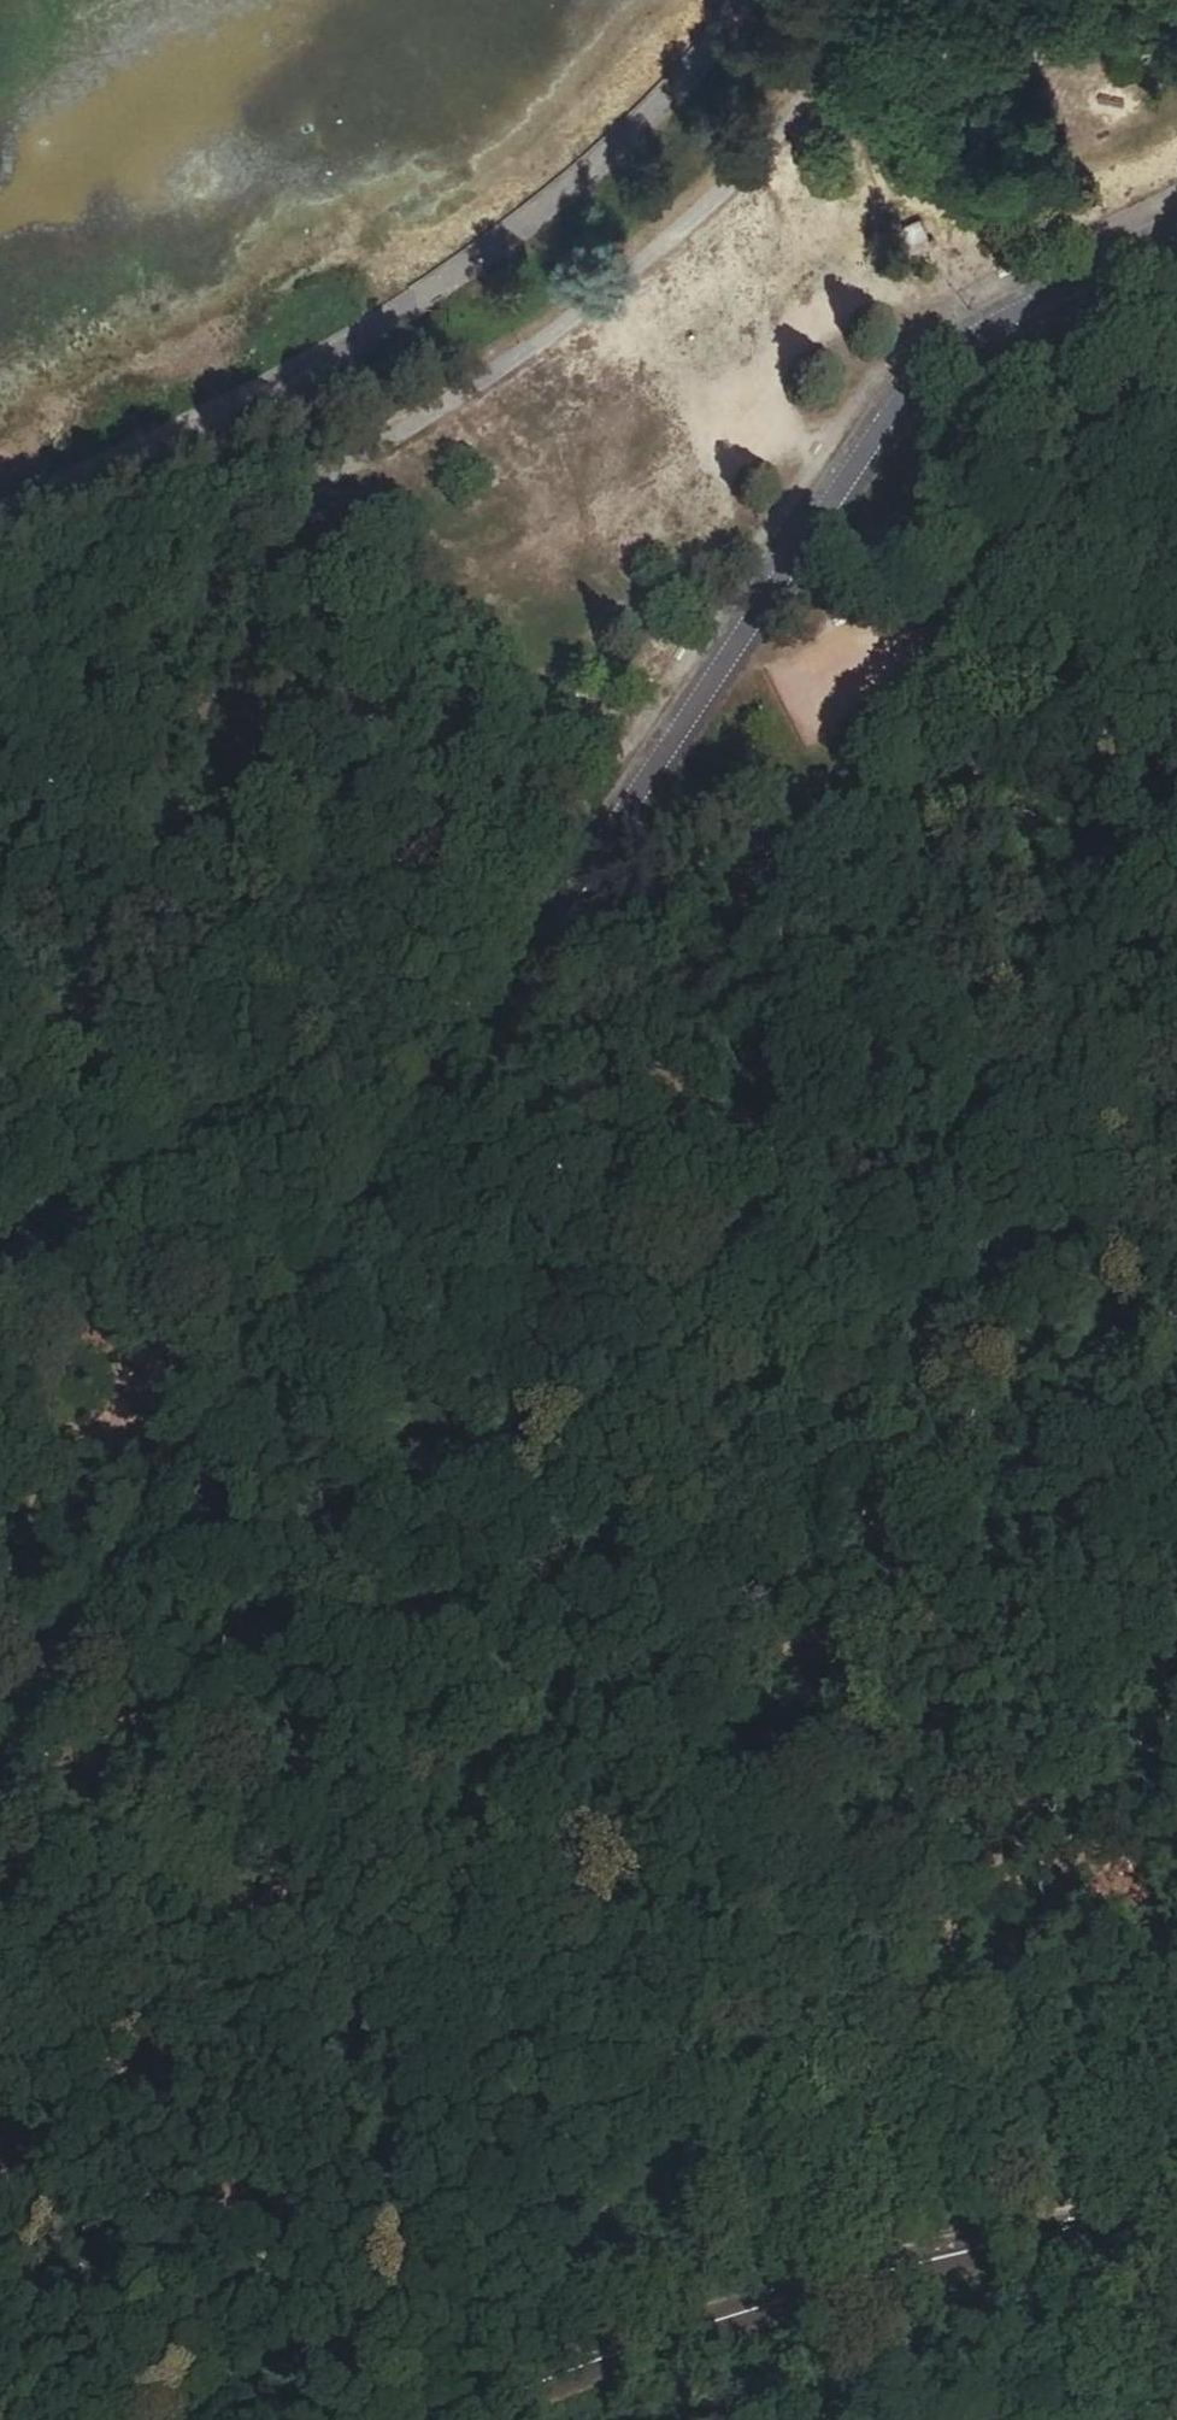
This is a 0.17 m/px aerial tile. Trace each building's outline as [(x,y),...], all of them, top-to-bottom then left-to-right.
[(916,221),(899,230),(908,247),(925,237),(916,221)]
